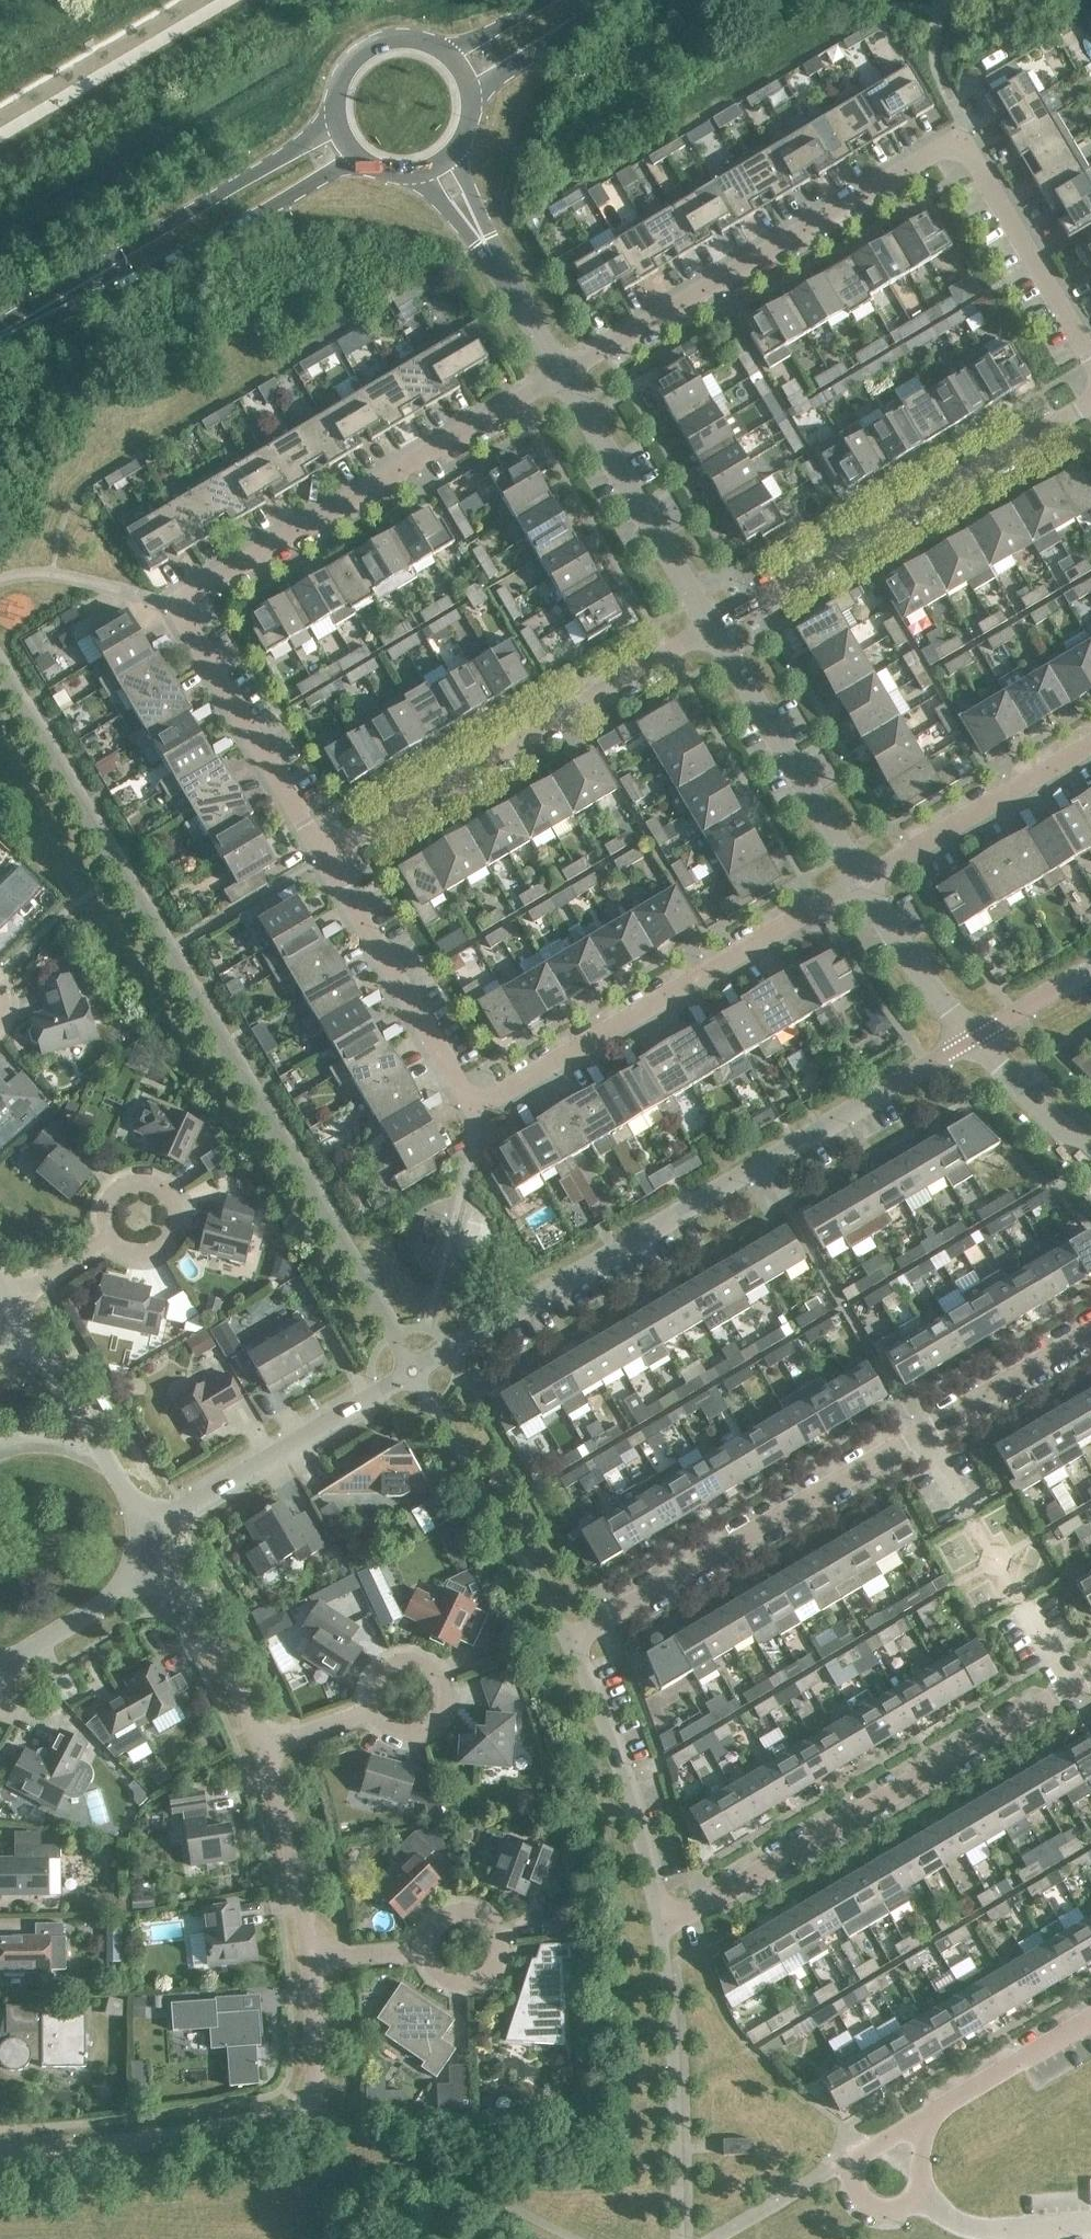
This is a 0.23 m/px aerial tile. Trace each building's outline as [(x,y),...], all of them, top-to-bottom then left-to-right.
[(879,31),(874,23),(859,32),(864,41),(879,31)] [(864,41),(859,32),(843,42),(848,50),(864,41)] [(818,56),(810,61),(817,71),(825,66),(818,56)] [(810,61),(802,66),(809,76),(817,71),(810,61)] [(1018,70),(1013,62),(984,79),(989,88),(1018,70)] [(909,67),(887,80),(906,112),(910,109),(916,118),(933,108),(909,67)] [(1003,110),(1006,115),(1038,96),(1025,73),(984,98),(994,115),(1003,110)] [(906,112),(887,80),(865,93),(890,134),(907,123),(901,115),(906,112)] [(782,89),(777,81),(761,90),(766,98),(782,89)] [(766,98),(761,90),(746,99),(751,108),(766,98)] [(890,134),(865,93),(852,100),(851,97),(836,106),(857,140),(867,134),(873,144),(890,134)] [(1051,117),(1038,96),(1006,115),(1008,119),(1000,124),(1010,141),(1051,117)] [(857,140),(836,106),(822,114),(824,117),(811,125),(835,166),(852,156),(847,146),(857,140)] [(726,111),(713,119),(719,128),(732,121),(726,111)] [(1058,130),(1051,117),(1010,141),(1020,158),(1029,153),(1035,163),(1070,142),(1061,128),(1058,130)] [(835,166),(811,125),(790,138),(809,170),(813,167),(818,176),(835,166)] [(685,147),(680,138),(664,148),(669,156),(685,147)] [(809,170),(790,138),(768,150),(792,191),(809,181),(804,172),(809,170)] [(1078,157),(1070,142),(1035,163),(1041,173),(1032,179),(1042,196),(1083,171),(1075,158),(1078,157)] [(669,156),(664,148),(648,157),(653,165),(669,156)] [(792,191),(768,150),(755,158),(753,155),(739,163),(760,198),(770,192),(775,201),(792,191)] [(760,198),(739,163),(725,172),(727,175),(714,183),(738,223),(755,213),(749,204),(760,198)] [(1083,171),(1042,196),(1052,213),(1061,207),(1063,212),(1090,196),(1090,186),(1083,171)] [(738,223),(714,183),(692,195),(711,227),(716,225),(721,233),(738,223)] [(599,184),(588,191),(598,207),(609,200),(599,184)] [(584,199),(579,190),(563,200),(568,208),(584,199)] [(711,227),(692,195),(671,208),(695,249),(712,239),(707,230),(711,227)] [(1063,212),(1066,216),(1057,222),(1068,239),(1090,226),(1090,196),(1063,212)] [(568,208),(563,200),(548,209),(553,217),(568,208)] [(695,249),(671,208),(658,216),(656,213),(642,221),(662,256),(673,250),(678,259),(695,249)] [(925,214),(908,225),(929,261),(952,248),(938,225),(934,228),(925,214)] [(662,256),(642,221),(628,229),(630,233),(617,240),(641,281),(658,271),(652,262),(662,256)] [(929,261),(908,225),(887,237),(909,273),(929,261)] [(909,273),(887,237),(867,249),(889,285),(909,273)] [(641,281),(617,240),(595,253),(614,285),(619,282),(624,291),(641,281)] [(1075,251),(1085,269),(1090,265),(1090,241),(1075,251)] [(889,285),(867,249),(847,261),(871,302),(872,301),(869,297),(889,285)] [(614,285),(595,253),(573,266),(582,282),(576,285),(586,301),(614,285)] [(871,302),(847,261),(825,274),(849,314),(871,302)] [(849,314),(825,274),(805,286),(826,322),(846,310),(849,315),(849,314)] [(971,276),(947,290),(951,298),(957,307),(971,299),(981,293),(971,276)] [(429,291),(424,282),(408,292),(413,300),(429,291)] [(826,322),(805,286),(785,298),(806,334),(826,322)] [(413,300),(408,292),(393,301),(398,309),(413,300)] [(806,334),(785,298),(764,310),(786,346),(806,334)] [(957,307),(951,298),(937,307),(943,316),(957,307)] [(979,312),(974,303),(959,312),(965,321),(979,312)] [(786,346),(764,310),(746,320),(754,334),(750,337),(763,359),(786,346)] [(965,321),(959,312),(945,320),(950,329),(965,321)] [(925,314),(911,322),(916,331),(930,323),(925,314)] [(488,339),(477,319),(460,328),(462,332),(440,345),(459,377),(487,360),(478,345),(488,339)] [(916,331),(911,322),(897,331),(902,340),(916,331)] [(363,326),(355,331),(363,345),(371,340),(363,326)] [(938,336),(933,327),(919,336),(924,345),(938,336)] [(924,345),(919,336),(905,344),(910,353),(924,345)] [(747,352),(738,338),(729,343),(738,358),(747,352)] [(883,339),(869,347),(874,356),(888,348),(883,339)] [(989,357),(987,358),(1008,394),(1026,384),(1018,370),(1023,367),(1009,345),(1003,348),(998,339),(983,347),(989,357)] [(666,376),(652,384),(663,402),(699,381),(687,360),(698,353),(690,341),(657,361),(657,362),(660,361),(666,370),(663,372),(666,376)] [(459,377),(440,345),(419,358),(443,399),(460,388),(454,380),(459,377)] [(335,354),(330,346),(314,355),(319,363),(335,354)] [(874,356),(869,347),(855,356),(860,365),(874,356)] [(755,366),(747,352),(738,358),(746,372),(755,366)] [(896,361),(891,352),(877,361),(882,369),(896,361)] [(319,363),(314,355),(299,364),(304,373),(319,363)] [(443,399),(419,358),(406,365),(404,362),(390,371),(410,405),(420,399),(426,409),(443,399)] [(1008,394),(987,358),(966,370),(988,406),(1008,394)] [(882,369),(877,361),(863,369),(868,378),(882,369)] [(842,363),(828,371),(833,380),(848,372),(842,363)] [(988,406),(966,370),(946,382),(968,418),(988,406)] [(410,405),(390,371),(375,379),(377,382),(364,390),(388,431),(405,421),(400,411),(410,405)] [(833,380),(828,371),(814,380),(819,389),(833,380)] [(855,385),(850,376),(836,385),(841,394),(855,385)] [(273,379),(266,384),(275,399),(282,394),(273,379)] [(771,393),(762,379),(754,384),(762,398),(771,393)] [(711,401),(699,381),(663,402),(675,422),(711,401)] [(968,418),(946,382),(927,394),(924,389),(923,390),(947,430),(968,418)] [(266,384),(257,389),(266,404),(275,399),(266,384)] [(841,394),(836,385),(822,393),(827,402),(841,394)] [(388,431),(364,390),(343,403),(362,435),(366,432),(371,441),(388,431)] [(787,399),(792,408),(807,399),(801,390),(787,399)] [(947,430),(923,390),(902,402),(926,443),(947,430)] [(779,407),(771,393),(762,398),(770,412),(779,407)] [(812,408),(807,399),(792,408),(797,416),(812,408)] [(723,421),(711,401),(675,422),(687,443),(723,421)] [(926,443),(902,402),(901,403),(904,407),(884,419),(905,455),(926,443)] [(238,412),(233,403),(217,412),(222,421),(238,412)] [(362,435),(343,403),(321,415),(345,456),(362,446),(357,437),(362,435)] [(222,421),(217,412),(201,422),(206,430),(222,421)] [(345,456),(321,415),(308,423),(306,420),(292,428),(313,463),(323,457),(328,466),(345,456)] [(905,455),(884,419),(864,431),(885,467),(905,455)] [(795,434),(786,420),(778,425),(786,439),(795,434)] [(735,442),(723,421),(687,443),(699,463),(735,442)] [(264,442),(267,447),(291,488),(308,478),(303,469),(313,463),(292,428),(291,426),(264,442)] [(885,467),(864,431),(843,443),(865,479),(885,467)] [(803,448),(795,434),(786,439),(794,453),(803,448)] [(747,462),(735,442),(699,463),(711,483),(747,462)] [(865,479),(843,443),(821,456),(834,479),(839,476),(847,490),(865,479)] [(291,488),(267,447),(246,460),(264,492),(269,490),(274,498),(291,488)] [(489,475),(502,497),(538,476),(528,458),(514,466),(512,462),(489,475)] [(264,492),(246,460),(224,473),(248,514),(265,504),(260,495),(264,492)] [(819,474),(811,460),(802,466),(810,480),(819,474)] [(141,469),(136,461),(120,470),(125,479),(141,469)] [(759,482),(747,462),(711,483),(723,504),(759,482)] [(1054,482),(1075,518),(1090,509),(1090,510),(1090,477),(1088,471),(1080,476),(1076,469),(1075,469),(1063,475),(1063,476),(1054,482)] [(125,479),(120,470),(104,479),(109,488),(125,479)] [(248,514),(224,473),(211,481),(209,478),(195,486),(215,520),(226,514),(231,524),(248,514)] [(827,489),(819,474),(810,480),(819,494),(827,489)] [(550,496),(538,476),(502,497),(514,518),(550,496)] [(771,503),(759,482),(723,504),(735,524),(771,503)] [(1075,518),(1054,482),(1044,488),(1043,487),(1032,495),(1053,531),(1075,518)] [(166,499),(170,505),(194,546),(211,536),(205,526),(215,520),(195,486),(194,483),(166,499)] [(448,510),(457,505),(459,504),(449,487),(438,493),(448,510)] [(459,504),(457,505),(464,518),(483,507),(475,494),(459,504)] [(1053,531),(1032,495),(1020,501),(1020,502),(1011,507),(1032,543),(1053,531)] [(562,516),(550,496),(514,518),(526,538),(562,516)] [(785,525),(771,503),(735,524),(746,542),(759,534),(768,549),(800,530),(794,519),(785,525)] [(194,546),(170,505),(148,518),(167,550),(172,547),(177,556),(194,546)] [(464,518),(457,505),(448,510),(456,524),(465,519),(464,518)] [(1032,543),(1011,507),(1001,513),(1000,512),(989,520),(1010,556),(1032,543)] [(428,509),(410,520),(432,556),(454,543),(441,520),(436,523),(428,509)] [(575,537),(562,516),(526,538),(538,558),(575,537)] [(167,550),(148,518),(126,531),(150,572),(168,561),(163,553),(167,550)] [(473,533),(465,519),(456,524),(465,539),(473,533)] [(432,556),(410,520),(390,532),(412,568),(432,556)] [(1010,556),(989,520),(977,526),(977,527),(968,533),(989,569),(1010,556)] [(412,568),(390,532),(370,544),(391,580),(412,568)] [(989,569),(968,533),(958,539),(957,538),(946,546),(967,581),(989,569)] [(587,557),(575,537),(538,558),(550,579),(587,557)] [(391,580),(370,544),(349,556),(371,592),(372,592),(391,580)] [(472,551),(480,565),(489,560),(481,546),(472,551)] [(967,581),(946,546),(934,552),(934,553),(925,558),(946,594),(967,581)] [(371,592),(349,556),(328,568),(349,605),(351,610),(374,596),(372,592),(371,592)] [(599,578),(587,557),(550,579),(562,599),(599,578)] [(946,594),(925,558),(915,564),(915,563),(903,571),(924,607),(946,594)] [(1075,567),(1081,577),(1090,571),(1090,567),(1087,559),(1075,567)] [(498,574),(489,560),(480,565),(489,579),(498,574)] [(1081,577),(1075,567),(1063,574),(1069,584),(1081,577)] [(349,605),(328,568),(308,581),(329,617),(349,605)] [(924,607),(903,571),(891,577),(891,578),(881,585),(902,620),(924,607)] [(611,598),(599,578),(562,599),(574,619),(611,598)] [(329,617),(308,581),(287,593),(309,629),(329,617)] [(1090,593),(1084,582),(1072,589),(1078,600),(1090,593)] [(463,591),(467,597),(468,600),(483,591),(477,583),(463,591)] [(865,584),(849,593),(854,601),(870,591),(865,584)] [(1044,585),(1032,592),(1038,602),(1050,595),(1044,585)] [(496,592),(504,606),(513,601),(505,587),(496,592)] [(488,600),(483,591),(468,600),(473,609),(488,600)] [(849,593),(848,591),(801,619),(805,626),(798,631),(799,632),(805,644),(806,643),(812,653),(847,632),(838,617),(856,606),(854,601),(849,593)] [(1038,602),(1032,592),(1020,599),(1026,609),(1038,602)] [(309,629),(287,593),(267,605),(288,641),(309,629)] [(448,597),(434,605),(439,614),(453,606),(448,597)] [(621,616),(611,598),(574,619),(588,642),(610,628),(608,624),(621,616)] [(522,615),(513,601),(504,606),(513,620),(522,615)] [(1059,611),(1053,601),(1041,608),(1047,618),(1059,611)] [(288,641),(267,605),(249,615),(257,629),(253,631),(266,654),(288,641)] [(439,614),(434,605),(420,614),(425,622),(439,614)] [(73,608),(60,617),(65,625),(79,617),(73,608)] [(1047,618),(1041,608),(1029,615),(1035,625),(1047,618)] [(103,609),(95,614),(68,630),(76,643),(89,636),(102,657),(141,634),(127,611),(110,621),(103,609)] [(461,619),(456,610),(442,619),(447,627),(461,619)] [(1001,610),(989,618),(995,628),(1007,621),(1001,610)] [(900,630),(893,618),(883,624),(890,636),(900,630)] [(995,628),(989,618),(977,625),(983,635),(995,628)] [(447,627),(442,619),(428,627),(433,636),(447,627)] [(407,621),(393,629),(398,638),(412,630),(407,621)] [(1016,636),(1010,626),(998,633),(1004,644),(1016,636)] [(520,632),(529,647),(537,641),(529,627),(520,632)] [(398,638),(393,629),(379,638),(384,647),(398,638)] [(907,642),(900,630),(890,636),(897,648),(907,642)] [(860,653),(847,632),(812,653),(817,663),(816,663),(824,675),(860,653)] [(1004,644),(998,633),(986,640),(992,651),(1004,644)] [(154,656),(141,634),(102,657),(110,671),(97,678),(104,690),(117,682),(115,680),(154,657),(154,656)] [(420,643),(415,634),(401,643),(406,652),(420,643)] [(958,636),(946,643),(952,653),(964,646),(958,636)] [(512,640),(490,653),(511,689),(529,679),(521,665),(525,662),(512,640)] [(546,656),(537,641),(529,647),(537,661),(546,656)] [(1090,641),(1068,654),(1090,690),(1090,689),(1090,643),(1090,641)] [(406,652),(401,643),(387,651),(392,660),(406,652)] [(952,653),(946,643),(934,650),(940,660),(952,653)] [(365,646),(351,654),(356,663),(371,655),(365,646)] [(973,662),(967,652),(955,659),(961,669),(973,662)] [(511,689),(490,653),(469,665),(491,701),(511,689)] [(873,675),(860,653),(824,675),(830,687),(831,686),(837,696),(873,675)] [(157,654),(154,656),(154,657),(115,680),(117,682),(104,690),(107,696),(120,688),(132,708),(175,683),(157,654)] [(356,663),(351,654),(337,663),(342,671),(356,663)] [(1090,690),(1068,654),(1047,667),(1068,703),(1078,697),(1078,698),(1090,690)] [(379,668),(373,659),(359,668),(364,676),(379,668)] [(961,669),(955,659),(943,666),(949,676),(961,669)] [(925,673),(918,661),(908,667),(915,679),(925,673)] [(491,701),(469,665),(449,677),(470,713),(491,701)] [(1068,703),(1047,667),(1026,679),(1047,715),(1059,709),(1059,708),(1068,703)] [(364,676),(359,668),(345,676),(350,685),(364,676)] [(53,669),(41,676),(48,687),(60,680),(53,669)] [(325,670),(311,678),(316,687),(330,679),(325,670)] [(932,685),(925,673),(915,679),(922,691),(932,685)] [(886,696),(873,675),(837,696),(843,706),(842,706),(850,717),(886,696)] [(449,677),(429,689),(428,689),(450,725),(470,713),(449,677)] [(316,687),(311,678),(296,687),(302,696),(316,687)] [(1047,715),(1026,679),(1004,692),(1025,728),(1035,722),(1035,723),(1047,715)] [(192,712),(175,683),(132,708),(144,729),(132,736),(135,742),(148,734),(149,737),(188,714),(188,715),(192,712)] [(338,692),(333,683),(318,692),(324,701),(338,692)] [(404,698),(407,702),(428,738),(450,725),(428,689),(429,689),(427,684),(404,698)] [(324,701),(318,692),(304,700),(310,709),(324,701)] [(1025,728),(1004,692),(983,705),(1004,741),(1016,735),(1016,734),(1025,728)] [(898,718),(886,696),(850,717),(856,730),(857,729),(862,739),(898,718)] [(667,709),(662,701),(616,729),(624,743),(642,733),(651,748),(687,727),(681,717),(682,717),(674,705),(674,704),(667,709)] [(428,738),(407,702),(387,714),(408,750),(428,738)] [(951,716),(944,704),(934,710),(941,722),(951,716)] [(1004,741),(983,705),(960,718),(981,754),(992,748),(992,749),(1004,741)] [(148,734),(135,742),(142,753),(154,746),(163,759),(201,736),(188,715),(188,714),(149,737),(148,734)] [(408,750),(387,714),(366,726),(388,762),(408,750)] [(958,728),(951,716),(941,722),(948,734),(958,728)] [(911,739),(898,718),(862,739),(868,749),(867,749),(875,760),(911,739)] [(388,762),(366,726),(346,738),(367,774),(388,762)] [(693,736),(687,727),(651,748),(664,769),(700,748),(694,736),(693,736)] [(214,758),(201,736),(163,759),(171,773),(158,781),(165,792),(177,785),(176,782),(215,759),(214,758)] [(367,774),(346,738),(324,751),(337,774),(342,771),(350,785),(367,774)] [(924,761),(911,739),(875,760),(881,773),(882,772),(888,782),(924,761)] [(708,760),(700,748),(664,769),(677,791),(713,770),(707,760),(708,760)] [(617,789),(596,754),(585,760),(584,759),(573,767),(594,803),(617,789)] [(218,756),(214,758),(215,759),(176,782),(177,785),(165,792),(168,798),(181,790),(193,811),(235,785),(218,756)] [(933,776),(924,761),(888,782),(894,792),(893,792),(901,803),(901,804),(908,800),(913,807),(960,780),(951,765),(933,776)] [(594,803),(573,767),(561,773),(561,774),(552,780),(573,815),(594,803)] [(718,779),(713,770),(677,791),(690,812),(725,791),(719,779),(718,779)] [(629,774),(619,780),(626,792),(636,786),(629,774)] [(573,815),(552,780),(542,785),(541,784),(530,792),(551,828),(573,815)] [(253,815),(235,785),(193,811),(196,816),(183,824),(195,844),(208,837),(210,839),(248,816),(249,817),(253,815)] [(643,798),(636,786),(626,792),(633,804),(643,798)] [(733,803),(725,791),(690,812),(702,834),(738,813),(732,803),(733,803)] [(1070,804),(1072,807),(1073,807),(1090,838),(1090,791),(1070,804)] [(551,828),(530,792),(518,798),(518,799),(509,805),(530,841),(551,828)] [(530,841),(509,805),(499,811),(498,810),(487,818),(508,854),(530,841)] [(1073,807),(1072,807),(1050,820),(1073,859),(1087,851),(1090,859),(1090,838),(1073,807)] [(744,822),(738,813),(702,834),(715,855),(751,834),(745,822),(744,822)] [(208,837),(195,844),(202,856),(215,848),(223,862),(262,838),(249,817),(248,816),(210,839),(208,837)] [(655,817),(644,823),(652,835),(662,829),(655,817)] [(508,854),(487,818),(475,824),(475,825),(466,831),(487,866),(508,854)] [(1050,820),(1029,833),(1028,834),(1051,872),(1048,874),(1056,887),(1067,880),(1060,867),(1073,859),(1050,820)] [(669,841),(662,829),(652,835),(659,847),(669,841)] [(1026,829),(997,847),(1022,889),(1043,877),(1050,890),(1056,887),(1048,874),(1051,872),(1028,834),(1029,833),(1026,829)] [(487,866),(466,831),(456,836),(455,835),(444,843),(465,879),(487,866)] [(628,832),(616,839),(622,849),(634,842),(628,832)] [(759,845),(751,834),(715,855),(728,877),(764,856),(758,846),(759,845)] [(276,862),(262,838),(223,862),(236,883),(223,891),(231,905),(266,884),(259,872),(276,862)] [(622,849),(616,839),(604,846),(610,856),(622,849)] [(465,879),(444,843),(432,849),(432,850),(423,856),(444,892),(465,879)] [(643,858),(637,847),(625,855),(631,865),(643,858)] [(1022,889),(997,847),(968,864),(970,868),(971,867),(1002,919),(1011,913),(1003,901),(1022,889)] [(631,865),(625,855),(613,862),(619,872),(631,865)] [(444,892),(423,856),(413,862),(413,861),(400,869),(404,877),(397,881),(425,928),(439,919),(429,901),(444,892)] [(769,865),(764,856),(728,877),(737,892),(719,903),(727,917),(728,917),(774,890),(770,882),(777,878),(776,877),(770,865),(769,865)] [(585,857),(573,864),(579,874),(591,867),(585,857)] [(680,860),(670,866),(677,878),(687,872),(680,860)] [(579,874),(573,864),(561,871),(567,881),(579,874)] [(1002,919),(971,867),(970,868),(935,889),(935,890),(937,889),(944,901),(942,902),(950,914),(952,913),(959,925),(957,926),(958,928),(986,911),(994,923),(1002,919)] [(694,884),(687,872),(677,878),(684,890),(694,884)] [(600,883),(594,873),(582,880),(588,890),(600,883)] [(588,890),(582,880),(570,887),(576,897),(588,890)] [(542,883),(530,890),(536,900),(548,893),(542,883)] [(696,923),(675,887),(652,901),(674,937),(686,930),(685,929),(696,923)] [(536,900),(530,890),(518,897),(524,907),(536,900)] [(280,907),(273,895),(238,916),(246,930),(259,922),(272,944),(311,921),(297,897),(280,907)] [(557,909),(551,898),(539,905),(545,916),(557,909)] [(674,937),(652,901),(631,913),(652,949),(662,944),(662,945),(674,937)] [(545,916),(539,905),(527,913),(533,923),(545,916)] [(499,908),(487,915),(493,925),(505,918),(499,908)] [(652,949),(631,913),(609,926),(631,962),(643,956),(643,955),(652,949)] [(493,925),(487,915),(475,922),(481,932),(493,925)] [(323,942),(311,921),(272,944),(259,951),(274,976),(287,969),(285,966),(324,943),(323,942)] [(514,934),(508,924),(496,931),(502,941),(514,934)] [(631,962),(609,926),(588,939),(609,975),(619,969),(619,970),(631,962)] [(502,941),(496,931),(484,938),(490,948),(502,941)] [(609,975),(588,939),(566,952),(588,987),(600,981),(600,980),(609,975)] [(327,940),(323,942),(324,943),(285,966),(287,969),(274,976),(277,982),(290,974),(302,995),(345,969),(327,940)] [(444,940),(437,944),(443,955),(451,951),(444,940)] [(836,947),(800,968),(799,969),(830,1021),(838,1016),(830,1003),(859,986),(858,985),(856,986),(849,974),(851,973),(843,961),(841,962),(834,950),(836,949),(836,947)] [(588,987),(566,952),(545,964),(566,1000),(576,994),(576,995),(588,987)] [(566,1000),(545,964),(523,977),(545,1013),(557,1007),(557,1006),(566,1000)] [(798,965),(769,982),(794,1025),(813,1013),(820,1026),(830,1021),(799,969),(800,968),(798,965)] [(362,999),(345,969),(302,995),(314,1015),(301,1023),(305,1028),(318,1021),(319,1023),(358,1000),(358,1001),(362,999)] [(43,1054),(96,1037),(84,1000),(79,1002),(71,975),(40,985),(45,1003),(48,1003),(50,1011),(31,1017),(35,1027),(32,1027),(29,1033),(32,1041),(38,1044),(40,1044),(43,1054)] [(545,1013),(523,977),(502,990),(523,1026),(533,1020),(533,1021),(545,1013)] [(237,978),(225,985),(232,997),(244,990),(237,978)] [(514,1031),(523,1026),(502,990),(487,999),(476,981),(462,989),(489,1036),(496,1032),(501,1039),(502,1038),(514,1032),(514,1031)] [(794,1025),(769,982),(739,999),(741,1003),(743,1003),(766,1041),(768,1040),(775,1053),(781,1050),(773,1037),(794,1025)] [(318,1021),(305,1028),(311,1040),(324,1032),(332,1046),(371,1023),(358,1001),(358,1000),(319,1023),(318,1021)] [(766,1041),(743,1003),(741,1003),(720,1016),(743,1055),(756,1047),(764,1060),(775,1053),(768,1040),(766,1041)] [(720,1016),(698,1029),(697,1029),(720,1068),(718,1070),(726,1082),(737,1076),(730,1063),(743,1055),(720,1016)] [(264,1022),(253,1029),(268,1053),(279,1047),(264,1022)] [(384,1045),(371,1023),(332,1046),(340,1060),(328,1067),(334,1079),(347,1071),(346,1069),(385,1046),(384,1045)] [(696,1025),(667,1042),(692,1085),(712,1073),(720,1086),(726,1082),(718,1070),(720,1068),(697,1029),(698,1029),(696,1025)] [(388,1042),(384,1045),(385,1046),(346,1069),(347,1071),(334,1079),(338,1084),(351,1077),(363,1097),(405,1072),(388,1042)] [(692,1085),(667,1042),(637,1060),(640,1064),(641,1063),(664,1102),(666,1100),(674,1113),(679,1110),(672,1097),(692,1085)] [(1071,1061),(1090,1081),(1090,1049),(1071,1061)] [(664,1102),(641,1063),(640,1064),(618,1077),(641,1115),(655,1107),(662,1120),(674,1113),(666,1100),(664,1102)] [(44,1100),(27,1081),(15,1092),(9,1085),(11,1084),(0,1071),(0,1121),(10,1112),(19,1122),(44,1100)] [(423,1101),(405,1072),(363,1097),(375,1117),(362,1125),(365,1131),(378,1123),(379,1125),(418,1102),(419,1103),(423,1101)] [(618,1077),(596,1089),(595,1090),(618,1129),(616,1130),(623,1143),(635,1136),(627,1123),(641,1115),(618,1077)] [(594,1086),(565,1103),(590,1146),(610,1134),(618,1146),(623,1143),(616,1130),(618,1129),(595,1090),(596,1089),(594,1086)] [(378,1123),(365,1131),(372,1142),(385,1135),(393,1148),(432,1125),(419,1103),(418,1102),(379,1125),(378,1123)] [(590,1146),(565,1103),(535,1120),(537,1124),(539,1124),(562,1162),(564,1161),(571,1174),(577,1171),(569,1158),(590,1146)] [(153,1151),(183,1164),(201,1124),(171,1111),(170,1114),(148,1104),(136,1131),(158,1141),(153,1151)] [(946,1132),(954,1146),(965,1165),(999,1145),(984,1129),(983,1129),(971,1117),(946,1132)] [(70,1199),(90,1175),(67,1155),(76,1145),(51,1124),(33,1146),(49,1160),(38,1173),(70,1199)] [(562,1162),(539,1124),(537,1124),(516,1137),(539,1176),(552,1168),(560,1181),(569,1175),(571,1174),(564,1161),(562,1162)] [(446,1149),(432,1125),(393,1148),(406,1170),(393,1177),(401,1191),(436,1170),(429,1159),(446,1149)] [(965,1165),(954,1146),(946,1132),(925,1144),(945,1177),(965,1165)] [(539,1176),(516,1137),(492,1151),(502,1168),(490,1175),(511,1210),(525,1202),(517,1189),(539,1176)] [(232,1157),(223,1144),(200,1159),(209,1172),(232,1157)] [(945,1177),(925,1144),(905,1156),(925,1189),(945,1177)] [(628,1146),(614,1154),(629,1179),(634,1175),(647,1196),(655,1191),(628,1146)] [(925,1189),(905,1156),(885,1168),(904,1201),(925,1189)] [(221,1167),(212,1172),(217,1180),(225,1175),(221,1167)] [(904,1201),(885,1168),(864,1180),(884,1213),(904,1201)] [(571,1174),(569,1175),(576,1187),(585,1182),(578,1170),(577,1171),(571,1174)] [(889,1222),(884,1213),(864,1180),(844,1192),(869,1235),(889,1222)] [(1061,1204),(1046,1190),(1038,1195),(1044,1204),(1048,1212),(1061,1204)] [(869,1235),(844,1192),(823,1204),(843,1237),(849,1247),(869,1235)] [(1010,1192),(989,1204),(995,1214),(1016,1201),(1010,1192)] [(374,1195),(367,1200),(373,1211),(385,1204),(381,1197),(374,1195)] [(1044,1204),(1038,1195),(1026,1203),(1031,1212),(1044,1204)] [(200,1251),(244,1262),(253,1228),(250,1227),(256,1204),(228,1197),(224,1212),(226,1212),(224,1220),(209,1217),(205,1234),(207,1234),(204,1245),(202,1245),(200,1251)] [(843,1237),(823,1204),(811,1211),(807,1210),(805,1215),(803,1216),(822,1250),(843,1237)] [(995,1214),(989,1204),(976,1212),(982,1221),(995,1214)] [(1016,1221),(1011,1212),(998,1219),(1003,1228),(1016,1221)] [(1003,1228),(998,1219),(985,1227),(991,1236),(1003,1228)] [(420,1247),(435,1251),(442,1225),(426,1221),(420,1247)] [(961,1221),(948,1229),(954,1238),(967,1230),(961,1221)] [(777,1232),(764,1239),(784,1272),(805,1260),(785,1227),(783,1228),(778,1227),(777,1232)] [(954,1238),(948,1229),(936,1236),(941,1245),(954,1238)] [(1068,1244),(1077,1260),(1087,1277),(1090,1275),(1090,1234),(1089,1232),(1068,1244)] [(976,1245),(970,1236),(958,1243),(963,1252),(976,1245)] [(784,1272),(764,1239),(744,1251),(764,1284),(784,1272)] [(963,1252),(958,1243),(945,1251),(950,1260),(963,1252)] [(1087,1277),(1077,1260),(1068,1244),(1047,1256),(1067,1289),(1087,1277)] [(920,1245),(908,1253),(913,1262),(926,1254),(920,1245)] [(764,1284),(744,1251),(724,1263),(743,1296),(764,1284)] [(913,1262),(908,1253),(895,1260),(900,1270),(913,1262)] [(279,1254),(277,1259),(279,1263),(287,1265),(290,1257),(279,1254)] [(1067,1289),(1047,1256),(1027,1268),(1047,1301),(1067,1289)] [(935,1269),(929,1260),(917,1267),(922,1277),(935,1269)] [(750,1308),(743,1296),(724,1263),(703,1275),(730,1320),(750,1308)] [(922,1277),(917,1267),(904,1275),(909,1284),(922,1277)] [(1047,1301),(1027,1268),(1007,1280),(1026,1314),(1047,1301)] [(880,1269),(867,1277),(873,1286),(885,1279),(880,1269)] [(730,1320),(703,1275),(683,1287),(703,1320),(709,1332),(730,1320)] [(139,1331),(157,1335),(163,1304),(147,1300),(149,1290),(126,1285),(126,1281),(104,1277),(98,1308),(111,1311),(110,1317),(112,1320),(124,1322),(127,1320),(140,1323),(139,1331)] [(873,1286),(867,1277),(854,1284),(860,1294),(873,1286)] [(1026,1314),(1007,1280),(986,1292),(1006,1326),(1026,1314)] [(894,1293),(889,1284),(876,1291),(882,1301),(894,1293)] [(703,1320),(683,1287),(663,1299),(682,1332),(703,1320)] [(882,1301),(876,1291),(863,1299),(869,1308),(882,1301)] [(170,1305),(167,1320),(183,1324),(199,1314),(185,1292),(168,1302),(170,1305)] [(1006,1326),(986,1292),(966,1304),(986,1338),(1006,1326)] [(682,1332),(663,1299),(642,1311),(662,1345),(682,1332)] [(821,1304),(808,1312),(813,1321),(826,1313),(821,1304)] [(986,1338),(966,1304),(946,1317),(965,1350),(986,1338)] [(662,1345),(642,1311),(622,1323),(642,1357),(648,1368),(669,1356),(662,1345)] [(813,1321),(808,1312),(795,1319),(801,1329),(813,1321)] [(271,1394),(327,1361),(300,1315),(244,1348),(271,1394)] [(918,1317),(898,1329),(924,1374),(945,1362),(925,1329),(918,1317)] [(965,1350),(946,1317),(925,1329),(945,1362),(965,1350)] [(835,1328),(830,1319),(817,1327),(822,1336),(835,1328)] [(642,1357),(622,1323),(602,1336),(621,1369),(642,1357)] [(822,1336),(817,1327),(804,1334),(810,1343),(822,1336)] [(780,1328),(767,1336),(773,1345),(785,1338),(780,1328)] [(924,1374),(898,1329),(873,1344),(880,1357),(885,1354),(904,1386),(906,1385),(911,1386),(912,1381),(924,1374)] [(621,1369),(602,1336),(581,1348),(601,1381),(621,1369)] [(773,1345),(767,1336),(754,1343),(760,1353),(773,1345)] [(794,1352),(789,1343),(776,1351),(782,1360),(794,1352)] [(601,1381),(581,1348),(561,1360),(581,1393),(601,1381)] [(782,1360),(776,1351),(763,1358),(769,1367),(782,1360)] [(739,1352),(727,1360),(732,1369),(745,1362),(739,1352)] [(581,1393),(561,1360),(541,1372),(560,1405),(581,1393)] [(732,1369),(727,1360),(714,1368),(719,1377),(732,1369)] [(867,1363),(846,1376),(865,1409),(878,1402),(882,1403),(883,1398),(886,1397),(867,1363)] [(754,1376),(748,1367),(735,1375),(741,1384),(754,1376)] [(560,1405),(541,1372),(520,1384),(540,1417),(560,1405)] [(224,1406),(225,1408),(242,1398),(227,1374),(205,1387),(202,1384),(176,1400),(199,1439),(226,1424),(218,1410),(224,1406)] [(741,1384),(735,1375),(723,1382),(728,1392),(741,1384)] [(865,1409),(846,1376),(825,1388),(845,1421),(865,1409)] [(699,1377),(686,1384),(691,1393),(704,1386),(699,1377)] [(540,1417),(520,1384),(499,1396),(501,1399),(490,1406),(506,1433),(517,1426),(519,1429),(540,1417)] [(691,1393),(686,1384),(673,1392),(678,1401),(691,1393)] [(845,1421),(825,1388),(805,1400),(825,1433),(845,1421)] [(713,1401),(708,1391),(695,1399),(700,1408),(713,1401)] [(1077,1399),(1090,1423),(1090,1391),(1077,1399)] [(700,1408),(695,1399),(682,1406),(688,1416),(700,1408)] [(1077,1399),(1056,1411),(1076,1444),(1090,1435),(1090,1423),(1077,1399)] [(825,1433),(805,1400),(785,1412),(804,1445),(825,1433)] [(658,1401),(645,1408),(650,1418),(663,1410),(658,1401)] [(650,1418),(645,1408),(632,1416),(638,1425),(650,1418)] [(1076,1444),(1056,1411),(1036,1423),(1056,1456),(1076,1444)] [(804,1445),(785,1412),(764,1424),(784,1457),(804,1445)] [(672,1425),(667,1416),(654,1423),(659,1432),(672,1425)] [(659,1432),(654,1423),(641,1431),(647,1440),(659,1432)] [(1056,1456),(1036,1423),(1016,1435),(1035,1468),(1056,1456)] [(784,1457),(764,1424),(744,1436),(763,1469),(784,1457)] [(617,1425),(604,1432),(610,1442),(623,1434),(617,1425)] [(610,1442),(604,1432),(591,1440),(597,1449),(610,1442)] [(1043,1481),(1035,1468),(1016,1435),(1003,1443),(999,1441),(997,1446),(995,1448),(1014,1481),(1010,1483),(1017,1496),(1043,1481)] [(763,1469),(744,1436),(723,1448),(743,1481),(763,1469)] [(632,1449),(626,1440),(613,1447),(619,1456),(632,1449)] [(351,1475),(317,1494),(318,1495),(324,1492),(381,1491),(381,1494),(383,1494),(386,1496),(391,1497),(399,1497),(404,1496),(408,1494),(409,1494),(409,1491),(430,1491),(432,1494),(433,1493),(403,1443),(381,1457),(381,1462),(350,1462),(351,1475)] [(619,1456),(613,1447),(601,1455),(606,1464),(619,1456)] [(743,1481),(723,1448),(703,1460),(723,1493),(743,1481)] [(576,1449),(564,1457),(569,1466),(582,1458),(576,1449)] [(569,1466),(564,1457),(551,1464),(556,1473),(569,1466)] [(723,1493),(703,1460),(683,1472),(683,1473),(702,1505),(723,1493)] [(657,1475),(662,1484),(682,1518),(702,1505),(683,1473),(683,1472),(677,1463),(657,1475)] [(591,1473),(585,1464),(573,1471),(578,1481),(591,1473)] [(578,1481),(573,1471),(560,1479),(565,1488),(578,1481)] [(682,1518),(662,1484),(642,1496),(662,1530),(682,1518)] [(615,1497),(622,1509),(641,1542),(662,1530),(642,1496),(635,1485),(615,1497)] [(432,1498),(421,1505),(434,1527),(446,1520),(432,1498)] [(1072,1499),(1059,1507),(1064,1516),(1077,1509),(1072,1499)] [(332,1501),(318,1509),(330,1530),(344,1522),(332,1501)] [(246,1524),(260,1547),(247,1554),(260,1575),(283,1562),(281,1560),(295,1552),(300,1561),(323,1547),(307,1520),(295,1527),(281,1503),(246,1524)] [(421,1505),(410,1511),(423,1533),(434,1527),(421,1505)] [(888,1511),(875,1518),(895,1552),(916,1539),(896,1506),(893,1508),(889,1506),(888,1511)] [(1064,1516),(1059,1507),(1046,1515),(1051,1524),(1064,1516)] [(641,1542),(622,1509),(601,1521),(621,1554),(641,1542)] [(1084,1526),(1078,1516),(1068,1521),(1074,1532),(1084,1526)] [(895,1552),(875,1518),(855,1530),(875,1564),(895,1552)] [(621,1554),(601,1521),(580,1533),(582,1536),(571,1543),(587,1570),(598,1563),(600,1566),(621,1554)] [(1074,1532),(1068,1521),(1057,1528),(1063,1539),(1074,1532)] [(881,1575),(875,1564),(855,1530),(835,1543),(861,1587),(881,1575)] [(861,1587),(835,1543),(814,1555),(841,1599),(861,1587)] [(841,1599),(814,1555),(794,1567),(814,1600),(820,1611),(841,1599)] [(375,1565),(356,1575),(378,1622),(398,1613),(375,1565)] [(814,1600),(794,1567),(774,1579),(793,1612),(814,1600)] [(1077,1582),(1077,1581),(1074,1583),(1090,1611),(1090,1573),(1077,1582)] [(793,1612),(774,1579),(753,1591),(773,1624),(793,1612)] [(931,1583),(918,1590),(924,1599),(937,1592),(931,1583)] [(474,1605),(442,1590),(436,1602),(417,1592),(406,1614),(426,1623),(422,1631),(454,1646),(466,1621),(482,1628),(488,1615),(473,1607),(474,1605)] [(924,1599),(918,1590),(905,1598),(911,1607),(924,1599)] [(773,1624),(753,1591),(733,1603),(753,1636),(773,1624)] [(943,1610),(937,1599),(926,1606),(932,1617),(943,1610)] [(753,1636),(733,1603),(713,1615),(732,1648),(753,1636)] [(351,1625),(319,1604),(305,1626),(306,1627),(307,1624),(313,1629),(308,1636),(309,1641),(312,1643),(304,1656),(341,1680),(360,1650),(345,1640),(344,1635),(351,1625)] [(932,1617),(926,1606),(916,1612),(922,1622),(932,1617)] [(890,1607),(878,1614),(883,1624),(896,1616),(890,1607)] [(883,1624),(878,1614),(865,1622),(870,1631),(883,1624)] [(732,1648),(713,1615),(692,1627),(712,1660),(732,1648)] [(269,1619),(257,1626),(264,1640),(276,1634),(269,1619)] [(902,1634),(896,1624),(886,1629),(892,1640),(902,1634)] [(712,1660),(692,1627),(672,1639),(692,1672),(712,1660)] [(892,1640),(886,1629),(876,1635),(883,1646),(892,1640)] [(850,1631),(837,1638),(842,1648),(855,1640),(850,1631)] [(662,1638),(656,1635),(650,1638),(650,1645),(656,1649),(645,1655),(655,1677),(648,1681),(656,1691),(660,1690),(660,1691),(692,1672),(672,1639),(662,1645),(662,1638)] [(842,1648),(837,1638),(824,1646),(829,1655),(842,1648)] [(811,1642),(822,1660),(829,1655),(824,1646),(820,1648),(815,1640),(811,1642)] [(974,1643),(955,1654),(975,1688),(996,1675),(976,1641),(974,1642),(974,1643)] [(498,1644),(484,1648),(489,1663),(503,1659),(498,1644)] [(861,1659),(855,1648),(845,1654),(851,1664),(861,1659)] [(851,1664),(845,1654),(835,1660),(842,1670),(851,1664)] [(975,1688),(955,1654),(935,1666),(955,1700),(975,1688)] [(809,1655),(796,1663),(802,1672),(814,1664),(809,1655)] [(802,1672),(796,1663),(783,1670),(789,1679),(802,1672)] [(99,1714),(86,1725),(116,1758),(126,1751),(127,1753),(146,1742),(146,1743),(148,1742),(140,1728),(152,1721),(160,1734),(186,1719),(179,1706),(181,1704),(176,1696),(189,1689),(180,1674),(168,1681),(158,1664),(127,1681),(132,1690),(96,1710),(99,1714)] [(955,1700),(935,1666),(914,1678),(934,1712),(955,1700)] [(820,1683),(814,1672),(804,1678),(811,1689),(820,1683)] [(458,1764),(509,1768),(513,1717),(509,1717),(510,1701),(517,1698),(508,1673),(482,1681),(491,1707),(499,1704),(498,1716),(486,1715),(485,1732),(478,1732),(478,1738),(461,1737),(458,1764)] [(811,1689),(804,1678),(795,1684),(801,1694),(807,1691),(811,1689)] [(934,1712),(914,1678),(894,1690),(914,1724),(934,1712)] [(768,1679),(755,1687),(761,1696),(774,1688),(768,1679)] [(761,1696),(755,1687),(743,1694),(748,1704),(761,1696)] [(914,1724),(894,1690),(874,1702),(894,1736),(914,1724)] [(807,1691),(801,1694),(805,1701),(812,1698),(807,1691)] [(779,1707),(773,1696),(763,1702),(770,1713),(779,1707)] [(770,1713),(763,1702),(753,1708),(760,1719),(770,1713)] [(894,1736),(874,1702),(853,1714),(873,1748),(894,1736)] [(727,1703),(715,1711),(720,1720),(733,1712),(727,1703)] [(720,1720),(715,1711),(703,1718),(708,1727),(720,1720)] [(873,1748),(853,1714),(833,1726),(853,1760),(873,1748)] [(708,1727),(703,1718),(690,1725),(696,1734),(708,1727)] [(739,1731),(732,1720),(723,1726),(729,1737),(739,1731)] [(696,1734),(690,1725),(679,1732),(683,1742),(696,1734)] [(729,1737),(723,1726),(713,1732),(719,1743),(729,1737)] [(853,1760),(833,1726),(812,1739),(832,1772),(853,1760)] [(85,1790),(93,1774),(94,1770),(93,1766),(90,1762),(80,1756),(88,1740),(63,1727),(47,1757),(28,1747),(10,1781),(58,1806),(66,1790),(69,1792),(74,1794),(78,1794),(82,1792),(85,1790)] [(669,1730),(657,1737),(662,1751),(675,1744),(669,1730)] [(1066,1748),(1086,1782),(1090,1779),(1090,1742),(1087,1735),(1066,1748)] [(765,1751),(771,1763),(791,1797),(812,1785),(792,1751),(785,1739),(765,1751)] [(832,1772),(812,1739),(792,1751),(812,1785),(832,1772)] [(699,1755),(693,1744),(683,1750),(689,1760),(699,1755)] [(1086,1782),(1066,1748),(1045,1760),(1065,1794),(1072,1805),(1090,1794),(1090,1791),(1086,1782)] [(689,1760),(683,1750),(671,1757),(677,1768),(689,1760)] [(422,1794),(410,1790),(417,1769),(372,1756),(361,1792),(406,1805),(408,1800),(424,1805),(429,1824),(444,1820),(437,1790),(422,1794)] [(1065,1794),(1045,1760),(1025,1772),(1045,1806),(1065,1794)] [(791,1797),(771,1763),(751,1775),(771,1809),(791,1797)] [(166,1770),(153,1778),(158,1786),(171,1779),(166,1770)] [(1045,1806),(1025,1772),(1005,1784),(1025,1818),(1045,1806)] [(771,1809),(751,1775),(731,1787),(751,1821),(771,1809)] [(134,1782),(128,1787),(135,1794),(135,1801),(139,1806),(148,1798),(134,1782)] [(1025,1818),(1005,1784),(984,1796),(1004,1830),(1025,1818)] [(751,1821),(731,1787),(710,1799),(730,1833),(751,1821)] [(191,1866),(236,1859),(231,1826),(207,1830),(204,1809),(207,1809),(204,1792),(169,1797),(172,1814),(183,1812),(191,1866)] [(1004,1830),(984,1796),(964,1808),(984,1842),(1004,1830)] [(730,1833),(710,1799),(691,1810),(689,1811),(689,1812),(683,1815),(688,1833),(698,1827),(709,1845),(730,1833)] [(984,1842),(964,1808),(944,1820),(964,1854),(984,1842)] [(964,1854),(944,1820),(923,1832),(943,1866),(964,1854)] [(377,1892),(402,1917),(439,1880),(422,1862),(433,1852),(414,1832),(392,1853),(404,1866),(377,1892)] [(943,1866),(923,1832),(903,1845),(923,1878),(943,1866)] [(1077,1837),(1067,1843),(1074,1854),(1083,1848),(1077,1837)] [(556,1852),(525,1840),(521,1842),(519,1846),(505,1841),(489,1882),(523,1894),(531,1874),(545,1880),(556,1852)] [(1074,1854),(1067,1843),(1057,1849),(1064,1859),(1074,1854)] [(29,1845),(22,1846),(23,1859),(0,1859),(0,1895),(61,1894),(61,1845),(29,1845)] [(923,1878),(903,1845),(882,1857),(902,1891),(923,1878)] [(1087,1853),(1077,1859),(1083,1869),(1090,1865),(1090,1860),(1087,1853)] [(909,1902),(902,1891),(882,1857),(862,1869),(888,1914),(909,1902)] [(1083,1869),(1077,1859),(1067,1865),(1074,1875),(1083,1869)] [(1036,1861),(1027,1867),(1033,1878),(1043,1872),(1036,1861)] [(1033,1878),(1027,1867),(1017,1873),(1023,1884),(1033,1878)] [(253,1868),(245,1869),(246,1878),(255,1876),(253,1868)] [(888,1914),(862,1869),(841,1881),(868,1926),(888,1914)] [(1053,1888),(1046,1877),(1036,1883),(1043,1894),(1053,1888)] [(868,1926),(841,1881),(821,1893),(841,1927),(848,1938),(868,1926)] [(1043,1894),(1036,1883),(1027,1889),(1033,1899),(1043,1894)] [(996,1886),(986,1891),(992,1902),(1002,1896),(996,1886)] [(992,1902),(986,1891),(976,1897),(982,1908),(992,1902)] [(841,1927),(821,1893),(801,1905),(821,1939),(841,1927)] [(153,1896),(132,1896),(132,1908),(154,1908),(153,1896)] [(1012,1912),(1006,1901),(996,1907),(1002,1918),(1012,1912)] [(1020,1902),(1015,1905),(1018,1911),(1023,1908),(1020,1902)] [(209,1965),(257,1959),(253,1927),(234,1929),(234,1922),(236,1922),(234,1905),(203,1909),(206,1933),(205,1933),(209,1965)] [(827,1950),(821,1939),(801,1905),(780,1917),(800,1951),(807,1962),(827,1950)] [(1002,1918),(996,1907),(986,1913),(992,1924),(1002,1918)] [(955,1910),(945,1916),(951,1926),(961,1920),(955,1910)] [(951,1926),(945,1916),(935,1921),(941,1932),(951,1926)] [(800,1951),(780,1917),(760,1929),(780,1963),(800,1951)] [(571,1919),(545,1922),(546,1937),(572,1934),(571,1919)] [(1085,1920),(1065,1932),(1085,1966),(1090,1963),(1090,1930),(1085,1920)] [(1038,1933),(1045,1945),(1065,1978),(1085,1966),(1065,1932),(1058,1921),(1038,1933)] [(0,1939),(0,1971),(64,1970),(63,1939),(62,1939),(62,1924),(36,1924),(36,1938),(0,1939)] [(122,1924),(106,1924),(106,1940),(122,1940),(122,1924)] [(971,1936),(965,1926),(955,1932),(961,1942),(971,1936)] [(780,1963),(760,1929),(740,1941),(760,1975),(780,1963)] [(961,1942),(955,1932),(945,1937),(951,1948),(961,1942)] [(914,1934),(904,1940),(910,1951),(920,1945),(914,1934)] [(892,1946),(899,1957),(910,1951),(904,1940),(903,1939),(892,1946)] [(767,1987),(760,1975),(740,1941),(718,1954),(729,1973),(719,1979),(724,1996),(732,2008),(767,1987)] [(521,1991),(505,2041),(535,2043),(535,2040),(565,2039),(562,1959),(571,1959),(570,1944),(540,1945),(536,1958),(532,1959),(533,1990),(521,1991)] [(1065,1978),(1045,1945),(1024,1957),(1044,1990),(1065,1978)] [(930,1961),(924,1950),(914,1956),(920,1967),(930,1961)] [(920,1967),(914,1956),(904,1962),(910,1973),(920,1967)] [(863,1963),(863,1964),(870,1975),(881,1968),(874,1957),(863,1963)] [(1044,1990),(1024,1957),(1004,1969),(1024,2002),(1044,1990)] [(870,1975),(863,1964),(853,1970),(860,1981),(870,1975)] [(1024,2002),(1004,1969),(983,1981),(1003,2015),(1024,2002)] [(977,1970),(956,1982),(983,2027),(1003,2015),(983,1981),(977,1970)] [(889,1985),(883,1974),(873,1980),(879,1991),(889,1985)] [(879,1991),(873,1980),(863,1986),(870,1997),(879,1991)] [(832,1982),(823,1988),(829,1999),(839,1993),(832,1982)] [(983,2027),(956,1982),(936,1994),(942,2005),(962,2039),(983,2027)] [(456,2049),(441,2039),(454,2020),(401,1983),(377,2019),(390,2028),(385,2035),(424,2062),(421,2067),(436,2077),(456,2049)] [(829,1999),(823,1988),(813,1994),(819,2005),(829,1999)] [(109,1997),(105,2013),(121,2017),(126,2001),(109,1997)] [(237,1999),(171,2003),(173,2031),(210,2028),(211,2049),(234,2048),(237,2086),(259,2084),(257,2046),(261,2046),(260,2036),(258,2010),(238,2012),(237,1999)] [(849,2009),(842,1999),(832,2004),(839,2015),(849,2009)] [(145,2000),(134,2000),(135,2019),(145,2019),(145,2000)] [(839,2015),(832,2004),(823,2010),(829,2021),(839,2015)] [(86,2052),(90,2036),(86,2035),(85,2011),(43,2011),(43,2005),(6,2005),(7,2034),(10,2034),(10,2039),(7,2040),(5,2041),(4,2042),(3,2043),(2,2045),(1,2046),(0,2047),(0,2062),(1,2064),(3,2066),(4,2067),(6,2068),(7,2069),(10,2070),(14,2071),(17,2071),(19,2070),(20,2070),(23,2068),(25,2067),(26,2066),(27,2065),(28,2064),(29,2062),(30,2061),(30,2059),(42,2062),(42,2067),(64,2067),(81,2071),(82,2067),(86,2067),(86,2052)] [(962,2039),(942,2005),(922,2017),(942,2051),(962,2039)] [(793,2006),(782,2013),(788,2023),(799,2017),(793,2006)] [(788,2023),(782,2013),(771,2019),(777,2030),(788,2023)] [(942,2051),(922,2017),(902,2029),(922,2063),(942,2051)] [(800,2038),(793,2028),(781,2035),(787,2046),(800,2038)] [(922,2063),(902,2029),(881,2041),(901,2075),(922,2063)] [(901,2075),(881,2041),(861,2053),(881,2087),(901,2075)] [(881,2087),(861,2053),(841,2066),(861,2099),(881,2087)] [(448,2087),(436,2087),(436,2111),(469,2111),(469,2066),(448,2066),(448,2087)] [(861,2099),(841,2066),(822,2077),(821,2076),(819,2078),(803,2088),(817,2100),(828,2093),(839,2112),(861,2099)] [(404,2091),(386,2091),(386,2109),(404,2109),(404,2091)] [(723,2140),(723,2142),(724,2155),(751,2155),(751,2139),(723,2140)]
